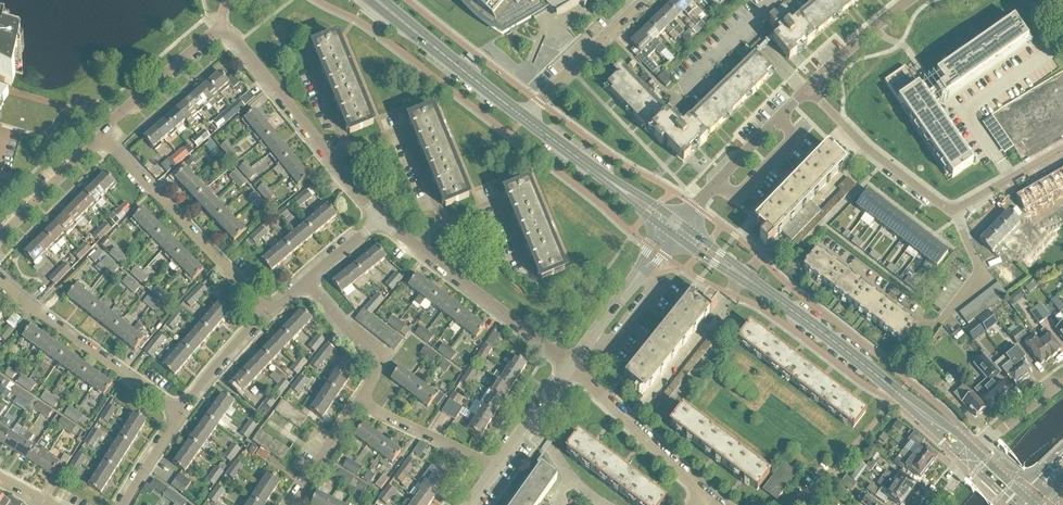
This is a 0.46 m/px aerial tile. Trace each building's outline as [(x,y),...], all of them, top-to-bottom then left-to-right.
[(461,1),(469,10),(476,16),(484,23),(492,29),(503,35),(509,31),(511,34),(506,36),(507,37),(535,20),(533,17),(547,9),(548,10),(548,11),(550,12),(553,14),(554,14),(556,15),(557,17),(556,18),(556,19),(580,5),(585,6),(584,9),(585,9),(588,0),(463,0),(461,1)] [(668,7),(679,18),(683,13),(697,27),(701,22),(698,19),(680,0),(676,0),(668,7)] [(698,19),(703,14),(697,9),(693,4),(697,0),(680,0),(698,19)] [(768,24),(775,31),(780,27),(782,29),(777,34),(773,38),(775,40),(773,42),(789,62),(797,55),(795,53),(805,45),(807,47),(814,41),(813,39),(860,0),(823,0),(798,21),(784,5),(770,16),(773,20),(768,24)] [(668,7),(659,16),(679,37),(684,33),(674,22),(679,18),(668,7)] [(659,16),(650,25),(660,36),(665,31),(675,42),(679,37),(659,16)] [(934,106),(1028,40),(1014,20),(936,74),(944,86),(928,97),(934,106)] [(640,34),(656,51),(661,55),(665,51),(655,41),(660,36),(650,25),(640,34)] [(13,83),(14,78),(16,72),(12,71),(14,65),(17,66),(18,61),(22,62),(22,53),(17,52),(19,46),(21,47),(21,39),(5,34),(7,28),(0,27),(0,76),(13,83)] [(651,55),(656,51),(640,34),(631,44),(641,54),(646,50),(651,55)] [(314,48),(326,78),(349,68),(345,58),(347,57),(343,49),(342,50),(341,47),(337,39),(314,48)] [(665,51),(661,55),(664,59),(669,54),(665,51)] [(689,123),(675,109),(666,117),(623,72),(625,70),(621,64),(613,72),(617,76),(605,88),(661,146),(663,144),(667,148),(683,164),(690,158),(688,156),(698,146),(700,148),(707,142),(705,140),(773,74),(757,57),(689,123)] [(643,65),(653,75),(658,70),(648,60),(643,65)] [(326,78),(338,107),(361,97),(357,87),(359,86),(355,78),(354,79),(349,68),(326,78)] [(972,165),(905,68),(885,82),(952,179),(972,165)] [(220,73),(209,83),(220,96),(231,87),(233,90),(241,84),(233,76),(227,81),(220,73)] [(657,79),(666,89),(673,82),(664,73),(657,79)] [(644,85),(649,79),(645,75),(639,80),(644,85)] [(209,83),(198,92),(209,105),(212,109),(216,105),(217,106),(224,100),(220,96),(209,83)] [(865,84),(849,100),(855,107),(871,91),(865,84)] [(198,92),(187,102),(198,115),(209,105),(198,92)] [(43,138),(62,113),(0,95),(0,125),(43,138)] [(361,97),(338,107),(350,136),(373,126),(369,116),(371,115),(367,107),(365,107),(361,97)] [(240,101),(231,108),(237,115),(245,107),(240,101)] [(1047,103),(1061,126),(1062,125),(1062,108),(1061,104),(1055,107),(1054,106),(1053,104),(1052,101),(1047,103)] [(187,102),(177,111),(186,122),(190,126),(195,122),(192,120),(198,115),(187,102)] [(1047,112),(1041,115),(1051,132),(1061,126),(1047,103),(1043,105),(1045,108),(1046,110),(1047,112)] [(177,111),(166,120),(177,133),(183,127),(182,125),(186,122),(177,111)] [(226,112),(220,118),(226,124),(232,119),(226,112)] [(250,127),(254,132),(265,123),(256,112),(243,122),(248,129),(250,127)] [(410,121),(422,150),(445,141),(441,131),(442,130),(439,122),(437,123),(433,112),(410,121)] [(1032,112),(1028,114),(1041,138),(1051,132),(1041,115),(1036,118),(1035,117),(1034,115),(1032,112)] [(1027,123),(1022,126),(1031,143),(1041,138),(1028,114),(1024,116),(1025,119),(1027,122),(1027,123)] [(226,124),(220,118),(214,123),(219,130),(226,124)] [(166,120),(155,129),(164,140),(169,137),(170,139),(177,133),(166,120)] [(255,138),(261,144),(274,134),(265,123),(254,132),(257,136),(255,138)] [(1014,126),(1007,130),(1009,134),(1012,132),(1021,149),(1031,143),(1022,126),(1016,129),(1015,128),(1014,126)] [(164,140),(155,129),(144,139),(155,152),(162,146),(160,144),(164,140)] [(205,131),(198,136),(204,143),(210,137),(205,131)] [(268,149),(272,154),(283,145),(274,134),(261,144),(266,151),(268,149)] [(204,143),(198,136),(192,142),(198,148),(204,143)] [(422,150),(434,179),(457,170),(453,159),(454,159),(451,151),(449,151),(445,141),(422,150)] [(220,148),(226,154),(232,149),(227,142),(220,148)] [(273,160),(279,167),(292,156),(283,145),(272,154),(275,158),(273,160)] [(817,216),(820,213),(810,203),(846,165),(832,152),(833,152),(830,149),(827,147),(754,222),(755,223),(754,224),(757,227),(758,226),(762,230),(755,237),(767,248),(774,240),(781,233),(788,239),(780,247),(784,251),(787,248),(790,245),(793,241),(796,238),(799,235),(802,232),(805,229),(808,226),(811,223),(814,219),(817,216)] [(183,149),(177,155),(183,161),(189,156),(183,149)] [(232,149),(226,154),(231,160),(238,155),(232,149)] [(211,156),(216,162),(223,157),(217,151),(211,156)] [(183,161),(177,155),(171,160),(176,167),(183,161)] [(286,171),(290,176),(301,167),(292,156),(279,167),(284,173),(286,171)] [(223,157),(216,162),(222,169),(228,163),(223,157)] [(195,163),(191,159),(186,164),(190,168),(195,163)] [(239,169),(244,175),(251,170),(245,164),(239,169)] [(301,167),(290,176),(293,180),(291,182),(297,189),(310,178),(301,167)] [(175,180),(185,191),(196,181),(192,176),(194,175),(188,168),(175,180)] [(251,170),(244,175),(250,182),(256,176),(251,170)] [(457,170),(434,179),(446,208),(469,199),(464,188),(466,188),(463,180),(461,180),(457,170)] [(1052,180),(1062,200),(1062,199),(1062,172),(1062,171),(1056,175),(1056,178),(1052,180)] [(230,177),(235,184),(241,178),(236,172),(230,177)] [(105,174),(95,184),(105,195),(109,190),(111,192),(117,186),(105,174)] [(241,178),(235,184),(240,190),(247,184),(241,178)] [(848,179),(843,184),(846,187),(848,185),(851,182),(848,179)] [(1039,188),(1036,189),(1037,191),(1047,209),(1062,200),(1052,180),(1047,183),(1045,181),(1039,185),(1039,188)] [(185,191),(195,201),(208,189),(202,183),(200,185),(196,181),(185,191)] [(95,184),(85,194),(97,206),(103,200),(101,199),(105,195),(95,184)] [(842,191),(845,188),(846,187),(843,184),(838,189),(841,192),(842,191)] [(257,191),(263,197),(269,191),(264,185),(257,191)] [(506,194),(518,223),(541,214),(536,203),(538,203),(535,195),(533,195),(529,185),(506,194)] [(195,201),(205,211),(215,201),(212,197),(213,195),(208,189),(195,201)] [(269,191),(263,197),(268,203),(275,197),(269,191)] [(307,191),(301,196),(306,203),(312,198),(307,191)] [(1029,196),(1025,202),(1040,213),(1041,212),(1047,209),(1037,191),(1029,196)] [(248,199),(253,205),(260,199),(255,193),(248,199)] [(868,193),(856,208),(866,215),(877,200),(868,193)] [(85,194),(75,204),(85,214),(89,211),(91,212),(97,206),(85,194)] [(306,203),(301,196),(294,201),(300,208),(306,203)] [(260,199),(253,205),(259,211),(265,205),(260,199)] [(877,200),(866,215),(874,222),(886,206),(877,200)] [(1014,210),(1011,214),(1029,228),(1040,213),(1025,202),(1022,200),(1020,202),(1018,202),(1016,205),(1013,207),(1014,210)] [(205,211),(215,221),(227,210),(221,204),(219,205),(215,201),(205,211)] [(85,214),(75,204),(65,214),(77,226),(82,221),(83,222),(85,220),(89,225),(93,222),(85,214)] [(126,204),(120,209),(126,216),(132,210),(126,204)] [(316,215),(326,226),(337,217),(327,206),(316,215)] [(886,206),(874,222),(883,228),(895,213),(886,206)] [(126,216),(120,209),(114,215),(120,222),(126,216)] [(285,209),(278,214),(284,221),(290,216),(285,209)] [(140,227),(144,231),(154,221),(144,210),(132,222),(138,229),(140,227)] [(215,221),(224,232),(235,222),(231,218),(233,216),(227,210),(215,221)] [(895,213),(883,228),(892,235),(903,220),(895,213)] [(65,214),(55,224),(65,235),(69,231),(71,232),(77,226),(65,214)] [(284,221),(278,214),(272,219),(277,226),(284,221)] [(518,223),(530,252),(553,243),(548,232),(550,231),(547,223),(545,224),(541,214),(518,223)] [(1002,226),(1001,228),(1019,241),(1029,228),(1011,214),(1008,218),(1005,218),(1001,223),(1002,226)] [(306,224),(315,236),(326,226),(316,215),(306,224)] [(903,220),(892,235),(900,242),(912,226),(903,220)] [(146,237),(152,243),(164,231),(154,221),(144,231),(148,235),(146,237)] [(235,222),(224,232),(234,242),(247,231),(241,224),(239,226),(235,222)] [(55,224),(45,234),(57,247),(63,241),(61,239),(65,235),(55,224)] [(106,224),(100,229),(106,236),(112,230),(106,224)] [(295,234),(304,245),(315,236),(306,224),(295,234)] [(912,226),(900,242),(909,248),(921,233),(912,226)] [(262,228),(256,233),(262,240),(268,234),(262,228)] [(993,238),(990,242),(1008,255),(1019,241),(1001,228),(999,230),(996,230),(992,235),(993,238)] [(106,236),(100,229),(94,235),(100,242),(106,236)] [(160,247),(164,251),(174,241),(164,231),(152,243),(158,249),(160,247)] [(847,232),(842,237),(846,240),(851,235),(847,232)] [(262,240),(256,233),(250,239),(256,245),(262,240)] [(921,233),(909,248),(918,255),(929,240),(921,233)] [(45,234),(35,245),(45,255),(49,251),(51,253),(57,247),(45,234)] [(284,243),(293,254),(304,245),(295,234),(284,243)] [(929,240),(918,255),(926,262),(938,246),(929,240)] [(166,257),(172,263),(184,251),(174,241),(164,251),(168,255),(166,257)] [(981,254),(979,256),(985,260),(983,263),(995,272),(1008,255),(990,242),(987,246),(984,245),(980,251),(981,254)] [(273,252),(283,263),(293,254),(284,243),(273,252)] [(553,243),(530,252),(542,281),(565,272),(561,263),(560,261),(562,260),(559,252),(557,253),(553,243)] [(85,244),(80,250),(86,256),(91,250),(85,244)] [(45,255),(35,245),(24,255),(36,267),(43,261),(41,259),(45,255)] [(938,246),(926,262),(936,269),(947,253),(938,246)] [(377,248),(366,257),(375,268),(387,259),(377,248)] [(110,255),(116,261),(121,254),(115,249),(110,255)] [(86,256),(80,250),(74,256),(80,262),(86,256)] [(88,258),(95,264),(98,261),(103,255),(98,251),(96,253),(94,252),(88,258)] [(179,267),(183,272),(194,261),(184,251),(172,263),(178,269),(179,267)] [(262,261),(271,273),(283,263),(273,252),(262,261)] [(818,281),(828,288),(841,271),(816,252),(807,263),(805,265),(805,266),(803,269),(813,277),(811,279),(816,283),(818,281)] [(121,254),(116,261),(122,266),(128,260),(121,254)] [(103,255),(98,261),(100,264),(101,264),(107,258),(104,255),(103,255)] [(366,257),(355,266),(364,277),(375,268),(366,257)] [(101,264),(107,270),(113,264),(107,258),(101,264)] [(194,261),(183,272),(187,276),(186,277),(192,284),(204,272),(194,261)] [(65,264),(59,270),(65,276),(71,270),(65,264)] [(113,264),(107,270),(113,276),(119,269),(113,264)] [(355,266),(344,274),(353,286),(364,277),(355,266)] [(131,274),(137,280),(143,273),(137,268),(131,274)] [(65,276),(59,270),(49,280),(55,286),(65,276)] [(843,300),(853,307),(866,290),(841,271),(828,288),(838,296),(836,298),(841,302),(843,300)] [(143,273),(137,280),(143,285),(149,279),(143,273)] [(332,284),(342,295),(353,286),(344,274),(332,284)] [(396,274),(391,280),(397,285),(403,279),(396,274)] [(408,287),(420,296),(429,285),(417,276),(412,282),(408,279),(404,284),(408,287)] [(122,284),(129,289),(134,283),(128,277),(122,284)] [(397,285),(391,280),(385,286),(392,292),(397,285)] [(1037,286),(1044,291),(1049,284),(1041,280),(1037,286)] [(134,283),(129,289),(135,295),(140,288),(134,283)] [(998,284),(992,289),(1000,299),(1006,295),(998,284)] [(68,298),(79,307),(88,296),(84,293),(85,291),(79,285),(68,298)] [(202,285),(193,294),(199,300),(208,291),(202,285)] [(425,301),(431,305),(440,293),(429,285),(420,296),(415,303),(421,307),(425,301)] [(152,294),(158,299),(164,293),(158,287),(152,294)] [(992,289),(987,293),(995,304),(1000,299),(992,289)] [(868,319),(877,326),(891,309),(866,290),(853,307),(863,315),(861,317),(866,321),(868,319)] [(164,293),(158,299),(164,305),(170,298),(164,293)] [(431,305),(442,314),(451,302),(440,293),(431,305)] [(987,293),(981,297),(990,308),(995,304),(987,293)] [(1008,300),(1013,306),(1021,299),(1016,293),(1008,300)] [(199,300),(193,294),(184,302),(191,308),(199,300)] [(378,295),(372,301),(379,306),(384,300),(378,295)] [(79,307),(90,316),(101,303),(94,298),(93,300),(88,296),(79,307)] [(144,303),(150,308),(156,302),(149,296),(144,303)] [(624,379),(627,381),(629,383),(630,383),(644,395),(710,314),(717,306),(704,296),(698,304),(694,300),(694,299),(692,297),(691,298),(690,297),(624,379)] [(981,297),(976,301),(984,312),(990,308),(981,297)] [(1060,315),(1062,313),(1062,307),(1056,298),(1050,303),(1060,315)] [(364,311),(368,314),(370,316),(379,306),(372,301),(364,311)] [(976,301),(971,306),(979,316),(984,312),(976,301)] [(156,302),(150,308),(156,314),(162,307),(156,302)] [(442,314),(453,322),(462,311),(451,302),(442,314)] [(90,316),(101,325),(110,314),(106,310),(107,308),(101,303),(90,316)] [(220,303),(210,314),(221,324),(231,313),(220,303)] [(1040,305),(1035,309),(1044,321),(1049,317),(1040,305)] [(971,306),(965,310),(973,320),(979,316),(971,306)] [(891,309),(877,326),(887,334),(886,336),(891,340),(892,338),(903,345),(905,342),(906,342),(908,340),(907,339),(916,328),(891,309)] [(1044,321),(1035,309),(1030,313),(1039,325),(1044,321)] [(355,321),(360,325),(368,314),(364,311),(363,310),(355,321)] [(973,320),(965,310),(960,314),(968,325),(973,320)] [(302,311),(292,321),(302,331),(312,321),(302,311)] [(453,322),(465,331),(474,319),(462,311),(453,322)] [(176,312),(171,319),(178,324),(183,318),(176,312)] [(996,323),(988,313),(977,321),(986,332),(996,323)] [(101,325),(112,334),(123,321),(116,315),(115,317),(110,314),(101,325)] [(210,314),(201,325),(212,334),(221,324),(210,314)] [(360,325),(365,329),(373,318),(370,316),(368,314),(360,325)] [(1055,330),(1062,340),(1062,319),(1060,315),(1055,319),(1060,326),(1055,330)] [(388,324),(394,329),(400,322),(393,317),(388,324)] [(365,329),(370,333),(378,322),(373,318),(365,329)] [(178,324),(171,319),(166,325),(173,331),(178,324)] [(476,340),(484,329),(485,328),(474,319),(465,331),(476,340)] [(112,334),(124,343),(133,331),(128,328),(130,326),(123,321),(112,334)] [(292,321),(282,332),(293,342),(302,331),(292,321)] [(370,333),(375,336),(383,326),(378,322),(370,333)] [(400,322),(394,329),(401,334),(406,327),(400,322)] [(985,335),(975,322),(964,331),(974,343),(985,335)] [(201,325),(191,336),(203,345),(212,334),(201,325)] [(738,341),(776,370),(788,354),(750,325),(738,341)] [(0,336),(0,337),(6,342),(11,336),(14,331),(9,326),(0,336)] [(375,336),(380,340),(388,330),(383,326),(375,336)] [(23,339),(34,348),(43,336),(31,327),(23,339)] [(415,335),(422,340),(427,333),(421,328),(415,335)] [(1010,336),(1017,346),(1028,338),(1020,328),(1010,336)] [(1045,339),(1039,343),(1051,360),(1057,356),(1056,354),(1061,351),(1058,346),(1053,340),(1045,329),(1040,332),(1045,339)] [(380,340),(385,344),(393,333),(388,330),(380,340)] [(133,331),(124,343),(135,352),(138,348),(142,350),(149,341),(139,333),(137,335),(133,331)] [(282,332),(272,342),(283,352),(293,342),(282,332)] [(385,344),(390,348),(398,337),(393,333),(385,344)] [(427,333),(422,340),(429,345),(434,338),(427,333)] [(159,335),(152,344),(158,349),(166,340),(159,335)] [(319,335),(313,342),(320,347),(325,341),(319,335)] [(34,348),(46,356),(54,344),(43,336),(34,348)] [(191,336),(182,346),(193,356),(203,345),(191,336)] [(398,337),(390,348),(395,352),(403,341),(398,337)] [(1034,337),(1024,344),(1032,356),(1036,362),(1037,362),(1040,366),(1045,363),(1046,364),(1051,360),(1039,343),(1034,337)] [(272,342),(262,352),(273,362),(283,352),(272,342)] [(320,347),(313,342),(308,348),(315,354),(320,347)] [(46,356),(57,364),(66,352),(54,344),(46,356)] [(145,353),(151,358),(158,349),(152,344),(145,353)] [(327,344),(319,355),(326,360),(334,350),(327,344)] [(438,352),(445,357),(450,350),(443,345),(438,352)] [(182,346),(173,357),(184,367),(193,356),(182,346)] [(485,346),(480,353),(487,357),(492,350),(485,346)] [(420,354),(427,359),(432,352),(426,347),(420,354)] [(1016,348),(1004,357),(1010,365),(1024,381),(1029,378),(1028,377),(1031,375),(1026,369),(1028,368),(1023,362),(1025,360),(1016,348)] [(450,350),(445,357),(451,362),(456,355),(450,350)] [(57,364),(69,372),(78,360),(66,352),(57,364)] [(262,352),(253,362),(263,372),(273,362),(262,352)] [(432,352),(427,359),(434,364),(439,357),(432,352)] [(487,357),(480,353),(476,360),(483,364),(487,357)] [(776,370),(815,400),(827,384),(788,354),(776,370)] [(326,360),(319,355),(310,365),(317,371),(326,360)] [(510,365),(507,370),(519,378),(527,366),(512,356),(508,364),(510,365)] [(1008,391),(999,382),(993,376),(997,372),(983,356),(973,365),(987,380),(975,391),(981,398),(980,398),(989,408),(995,403),(997,404),(1003,399),(1002,397),(1008,391)] [(173,357),(163,368),(174,378),(184,367),(173,357)] [(1004,357),(993,366),(1000,374),(1002,372),(1010,382),(1012,381),(1016,387),(1018,385),(1019,386),(1024,381),(1010,365),(1004,357)] [(301,358),(296,364),(302,369),(308,363),(301,358)] [(69,372),(81,381),(89,369),(78,360),(69,372)] [(344,360),(336,373),(348,382),(357,369),(344,360)] [(253,362),(243,373),(253,383),(263,372),(253,362)] [(439,369),(446,374),(451,367),(445,362),(439,369)] [(302,369),(296,364),(290,371),(297,376),(302,369)] [(501,374),(497,381),(511,390),(519,378),(507,370),(504,368),(503,368),(502,367),(499,373),(501,374)] [(5,376),(12,380),(17,373),(10,369),(5,376)] [(81,381),(92,389),(101,377),(89,369),(81,381)] [(391,380),(403,390),(412,378),(400,369),(391,380)] [(469,370),(465,377),(472,381),(477,374),(469,370)] [(958,376),(953,371),(949,375),(954,380),(958,376)] [(253,383),(243,373),(233,383),(243,393),(253,383)] [(336,373),(327,386),(339,394),(348,382),(336,373)] [(17,384),(24,388),(29,381),(22,377),(17,384)] [(101,377),(92,389),(104,397),(112,385),(101,377)] [(302,377),(296,383),(303,388),(308,382),(302,377)] [(472,381),(465,377),(460,384),(468,389),(472,381)] [(403,390),(416,399),(425,388),(412,378),(403,390)] [(283,380),(278,386),(285,392),(290,385),(283,380)] [(29,381),(24,388),(31,393),(36,386),(29,381)] [(495,389),(492,394),(504,402),(511,390),(497,381),(493,388),(495,389)] [(303,388),(296,383),(291,389),(298,395),(303,388)] [(10,394),(18,399),(22,392),(10,384),(5,391),(10,394)] [(827,384),(815,400),(853,429),(865,413),(827,384)] [(285,392),(278,386),(273,393),(279,398),(285,392)] [(327,386),(319,399),(331,407),(339,394),(327,386)] [(969,412),(970,411),(976,418),(978,416),(980,416),(982,414),(982,412),(984,410),(963,386),(953,395),(969,412)] [(425,388),(416,399),(428,409),(432,404),(437,407),(445,397),(440,393),(437,397),(425,388)] [(504,402),(492,394),(486,391),(478,402),(482,405),(496,414),(504,402)] [(22,392),(18,399),(29,407),(34,400),(22,392)] [(41,400),(48,404),(53,397),(46,393),(41,400)] [(454,394),(449,401),(457,406),(457,405),(461,398),(454,394)] [(223,395),(214,407),(226,415),(235,403),(223,395)] [(53,397),(48,404),(55,409),(59,402),(53,397)] [(264,404),(270,409),(276,403),(269,397),(264,404)] [(331,407),(319,399),(310,412),(322,420),(331,407)] [(275,412),(280,416),(287,405),(282,401),(275,412)] [(457,406),(449,401),(442,413),(455,422),(463,409),(457,405),(457,406)] [(34,410),(41,415),(46,407),(39,403),(34,410)] [(280,416),(285,419),(292,408),(287,405),(280,416)] [(482,405),(474,417),(489,426),(496,414),(482,405)] [(109,406),(105,413),(112,417),(117,410),(109,406)] [(46,407),(41,415),(48,419),(53,412),(46,407)] [(214,407),(206,418),(218,427),(226,415),(214,407)] [(65,416),(71,420),(76,413),(69,408),(65,416)] [(285,419),(289,423),(297,411),(292,408),(285,419)] [(670,425),(699,447),(711,431),(682,409),(670,425)] [(289,423),(294,426),(302,415),(297,411),(289,423)] [(76,413),(71,420),(78,425),(83,418),(76,413)] [(112,417),(105,413),(101,420),(108,424),(112,417)] [(135,414),(127,427),(139,435),(147,422),(135,414)] [(489,426),(474,417),(470,414),(466,419),(471,422),(466,429),(481,438),(489,426)] [(302,415),(294,426),(299,430),(307,418),(302,415)] [(206,418),(198,430),(210,438),(218,427),(206,418)] [(13,432),(6,428),(9,423),(4,419),(0,426),(0,444),(3,447),(13,432)] [(58,426),(65,431),(70,424),(63,419),(58,426)] [(250,422),(245,428),(252,434),(257,427),(250,422)] [(70,424),(65,431),(72,435),(77,428),(70,424)] [(355,437),(367,446),(376,435),(363,425),(355,437)] [(127,427),(119,439),(132,447),(139,435),(127,427)] [(252,434),(245,428),(240,435),(247,440),(252,434)] [(3,447),(15,454),(29,433),(23,430),(19,436),(13,432),(3,447)] [(94,430),(90,437),(97,441),(101,435),(94,430)] [(198,430),(190,441),(202,450),(210,438),(198,430)] [(252,442),(257,446),(265,434),(260,431),(252,442)] [(699,447),(728,469),(740,453),(711,431),(699,447)] [(15,454),(27,462),(37,447),(36,447),(30,443),(34,437),(29,433),(15,454)] [(919,450),(913,457),(928,468),(929,467),(930,467),(933,463),(933,462),(937,457),(922,446),(925,441),(914,433),(913,434),(911,438),(908,442),(919,450)] [(257,446),(262,449),(270,438),(265,434),(257,446)] [(367,446),(380,456),(388,444),(376,435),(367,446)] [(566,452),(595,474),(607,458),(591,446),(578,436),(566,452)] [(97,441),(90,437),(85,444),(93,448),(97,441)] [(270,438),(262,449),(267,452),(275,441),(270,438)] [(119,439),(112,451),(124,459),(132,447),(119,439)] [(27,462),(40,470),(49,455),(44,452),(49,445),(41,440),(36,447),(37,447),(27,462)] [(190,441),(181,453),(193,462),(202,450),(190,441)] [(267,452),(271,454),(272,456),(280,444),(275,441),(267,452)] [(280,444),(272,456),(277,459),(285,448),(280,444)] [(388,444),(380,456),(392,465),(401,453),(388,444)] [(233,445),(228,451),(235,457),(240,450),(233,445)] [(246,450),(254,456),(258,450),(253,447),(249,445),(246,450)] [(285,448),(277,459),(282,462),(290,451),(285,448)] [(256,457),(265,463),(271,454),(267,452),(262,449),(256,457)] [(928,468),(913,457),(904,450),(893,464),(902,471),(905,467),(920,479),(924,474),(925,474),(928,470),(928,469),(928,468)] [(112,451),(104,463),(116,471),(124,459),(112,451)] [(235,457),(228,451),(224,458),(231,463),(235,457)] [(193,462),(181,453),(173,465),(185,473),(193,462)] [(740,453),(728,469),(757,491),(769,475),(740,453)] [(875,463),(879,456),(874,453),(870,460),(875,463)] [(49,455),(40,470),(52,477),(59,466),(64,470),(71,460),(65,456),(61,463),(54,458),(49,454),(49,455)] [(79,454),(75,461),(82,465),(86,459),(79,454)] [(595,474),(624,496),(636,480),(607,458),(595,474)] [(409,459),(401,470),(408,476),(416,464),(409,459)] [(343,468),(350,472),(355,465),(348,460),(343,468)] [(82,465),(75,461),(70,468),(78,472),(82,465)] [(508,503),(506,504),(540,504),(557,481),(553,478),(554,476),(541,467),(539,470),(539,461),(513,497),(511,500),(510,501),(508,503)] [(236,462),(231,469),(238,474),(243,467),(236,462)] [(872,472),(877,465),(872,462),(871,464),(869,463),(865,467),(872,472)] [(104,463),(97,475),(109,483),(116,471),(104,463)] [(762,491),(776,502),(797,475),(783,464),(762,491)] [(355,465),(350,472),(358,476),(362,469),(355,465)] [(861,476),(867,469),(862,465),(857,472),(861,476)] [(443,484),(449,475),(432,466),(422,479),(418,484),(422,487),(436,497),(445,485),(443,484)] [(216,468),(212,475),(219,480),(224,473),(216,468)] [(238,474),(231,469),(226,475),(233,481),(238,474)] [(336,478),(343,482),(348,475),(341,470),(336,478)] [(408,476),(401,470),(396,477),(403,482),(408,476)] [(368,473),(364,480),(371,484),(375,477),(368,473)] [(886,473),(882,479),(907,497),(910,493),(912,492),(914,489),(914,487),(915,486),(900,476),(897,480),(886,473)] [(109,483),(97,475),(89,487),(101,495),(109,483)] [(180,475),(176,481),(188,489),(192,483),(180,475)] [(219,480),(212,475),(207,481),(214,486),(219,480)] [(268,475),(260,488),(272,496),(280,483),(268,475)] [(348,475),(343,482),(350,487),(355,479),(348,475)] [(376,487),(381,491),(389,480),(383,476),(376,487)] [(842,486),(851,493),(857,485),(848,478),(842,486)] [(882,479),(877,485),(888,493),(885,497),(896,504),(903,504),(905,503),(905,501),(907,497),(882,479)] [(624,496),(636,504),(663,504),(665,502),(636,480),(624,496)] [(188,489),(176,481),(172,487),(183,495),(188,489)] [(356,490),(363,495),(368,487),(361,483),(356,490)] [(866,492),(871,495),(875,498),(879,492),(871,486),(866,492)] [(218,487),(213,493),(220,499),(225,492),(218,487)] [(389,487),(384,493),(391,498),(396,492),(389,487)] [(414,498),(423,504),(430,504),(436,497),(422,487),(418,492),(414,498)] [(251,500),(258,504),(266,504),(272,496),(260,488),(251,500)] [(175,504),(181,498),(174,493),(168,490),(164,496),(175,504)] [(213,493),(208,500),(215,504),(216,504),(220,499),(213,493)] [(384,493),(379,500),(385,504),(386,504),(391,498),(384,493)] [(331,500),(317,494),(312,504),(329,504),(331,500)] [(861,494),(857,500),(865,504),(878,504),(861,494)]
